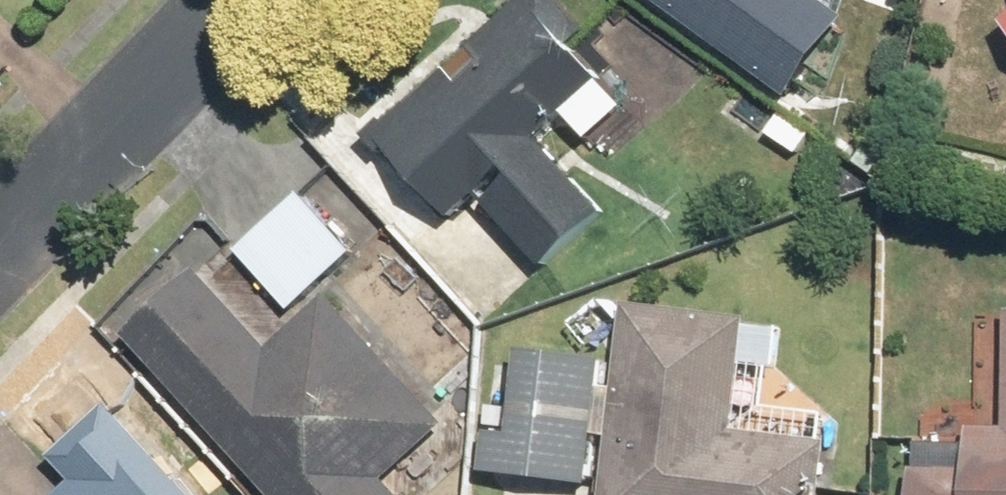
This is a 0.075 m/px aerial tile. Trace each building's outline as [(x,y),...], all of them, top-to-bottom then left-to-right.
[(557,0),(526,0),(371,141),(449,226),(489,190),(554,264),(612,212),(539,131),(563,109),(607,157),(658,111),(557,0)] [(799,100),(855,22),(825,0),(655,0),(799,100)] [(300,194),(239,252),(293,312),(356,253),(300,194)] [(190,264),(118,329),(270,494),(402,494),(389,481),(457,419),(339,289),(271,352),(190,264)] [(783,371),(740,367),(745,315),(631,306),(615,494),(823,494),(829,418),(783,371)] [(521,435),(489,434),(488,478),(593,482),(595,439),(614,440),(616,390),(602,390),(603,359),(524,356),(521,435)] [(58,494),(197,494),(113,400),(49,455),(73,482),(58,494)] [(914,464),(912,494),(1005,494),(1005,406),(1005,426),(968,423),(966,466),(914,464)]
